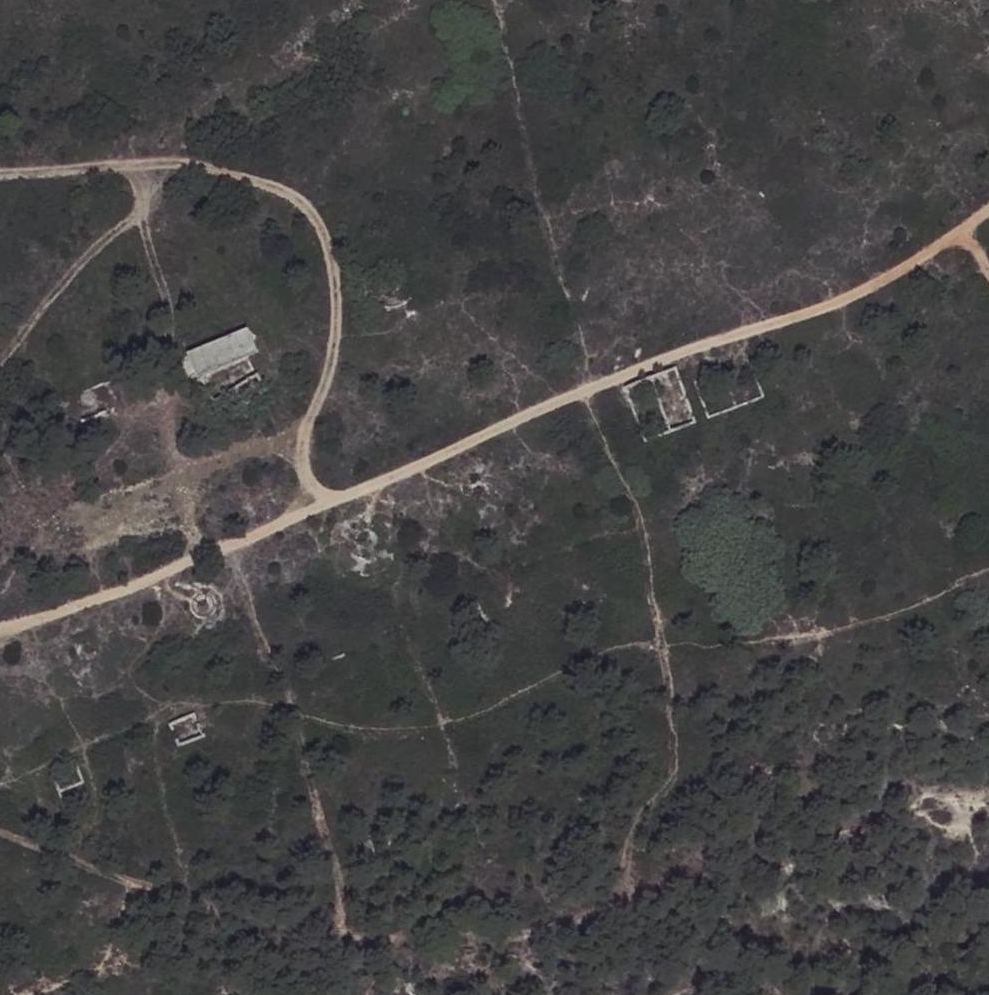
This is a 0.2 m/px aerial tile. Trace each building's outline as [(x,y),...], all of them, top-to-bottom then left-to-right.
[(192,382),(254,356),(244,332),(182,359),(192,382)]
